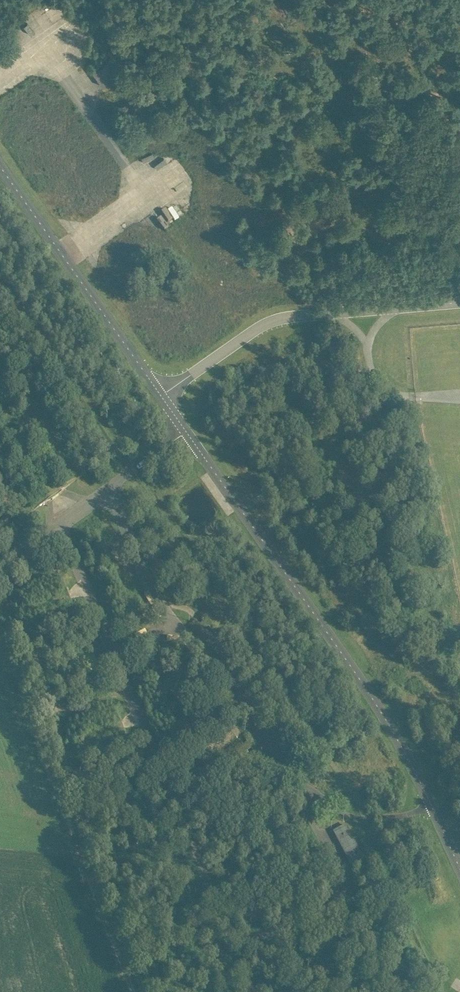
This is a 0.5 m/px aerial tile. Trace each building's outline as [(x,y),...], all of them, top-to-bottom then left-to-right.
[(93,72),(103,86),(118,76),(107,61),(93,72)] [(248,753),(252,758),(257,755),(256,755),(251,747),(247,741),(242,734),(240,735),(238,737),(237,737),(241,743),(242,745),(239,747),(235,750),(239,756),(246,751),(248,753)] [(334,832),(351,865),(364,858),(346,825),(334,832)]
